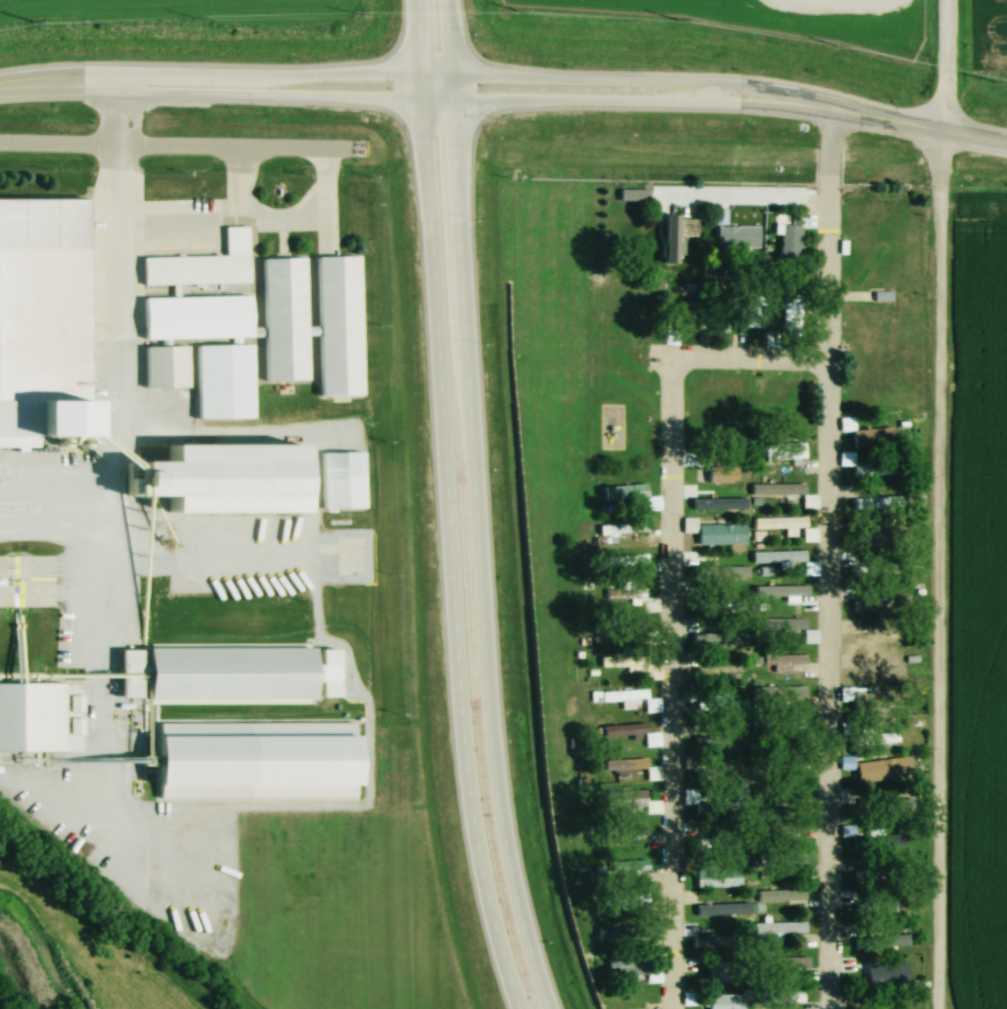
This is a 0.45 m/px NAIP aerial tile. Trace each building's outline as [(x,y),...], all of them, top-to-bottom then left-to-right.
[(695,237),(695,218),(662,217),(661,265),(675,265),(676,236),(695,237)] [(800,227),(779,226),(778,268),(799,269),(800,227)] [(757,227),(715,227),(715,250),(757,250),(757,227)] [(318,395),(314,253),(358,251),(362,394),(318,395)] [(141,258),(247,255),(247,281),(142,283),(141,258)] [(264,379),(261,256),(302,255),(306,378),(264,379)] [(143,297),(247,296),(248,336),(144,338),(143,297)] [(781,336),(799,336),(799,301),(781,301),(781,336)] [(679,303),(679,330),(694,330),(694,303),(679,303)] [(762,329),(762,306),(742,306),(742,329),(762,329)] [(731,332),(731,311),(702,311),(702,332),(731,332)] [(676,345),(676,332),(663,332),(663,345),(676,345)] [(197,418),(194,345),(249,343),(251,416),(197,418)] [(146,387),(145,347),(185,346),(186,386),(146,387)] [(48,389),(98,390),(97,427),(47,426),(48,389)] [(853,429),(853,448),(891,448),(891,429),(853,429)] [(330,495),(329,441),(366,440),(367,495),(330,495)] [(803,460),(803,443),(762,443),(762,460),(803,460)] [(167,515),(302,515),(302,446),(167,446),(167,463),(137,463),(137,498),(167,498),(167,515)] [(851,466),(852,478),(897,474),(896,462),(851,466)] [(611,487),(612,501),(645,497),(644,484),(611,487)] [(803,485),(751,485),(751,496),(803,496),(803,485)] [(852,507),(904,506),(904,496),(853,497),(853,485),(839,485),(839,499),(852,498),(852,507)] [(805,517),(751,518),(752,530),(802,529),(802,542),(816,541),(816,528),(805,528),(805,517)] [(695,525),(695,518),(681,518),(681,533),(697,533),(697,544),(744,544),(744,525),(695,525)] [(645,532),(646,544),(660,543),(659,528),(644,529),(644,521),(597,525),(597,535),(645,532)] [(889,541),(888,531),(866,532),(867,543),(889,541)] [(802,563),(802,576),(817,576),(816,562),(804,562),(803,551),(751,552),(751,564),(802,563)] [(645,565),(645,555),(626,555),(626,559),(616,559),(616,565),(645,565)] [(896,573),(892,561),(866,567),(869,579),(896,573)] [(803,597),(803,587),(761,587),(761,597),(803,597)] [(605,589),(605,601),(644,601),(644,589),(605,589)] [(857,599),(857,612),(906,610),(906,596),(857,599)] [(751,630),(781,630),(781,619),(751,619),(751,630)] [(611,634),(612,626),(601,625),(600,633),(611,634)] [(625,631),(634,634),(635,627),(626,625),(625,631)] [(816,642),(816,629),(803,629),(803,642),(816,642)] [(853,645),(902,645),(902,632),(853,632),(853,645)] [(156,637),(319,638),(319,691),(156,690),(156,637)] [(803,653),(771,654),(772,670),(803,670),(803,653)] [(599,657),(599,667),(643,667),(643,657),(599,657)] [(62,750),(62,684),(0,684),(0,750),(62,750)] [(599,700),(646,700),(646,690),(599,690),(599,700)] [(734,700),(715,701),(715,710),(734,709),(734,700)] [(163,709),(363,711),(363,787),(163,785),(163,709)] [(602,735),(645,733),(644,723),(602,725),(602,735)] [(895,742),(895,727),(866,727),(866,742),(895,742)] [(746,747),(746,735),(693,735),(693,747),(746,747)] [(603,758),(603,768),(645,768),(645,758),(603,758)] [(710,777),(743,777),(743,764),(710,764),(710,777)] [(658,801),(644,801),(644,790),(615,790),(615,803),(645,803),(645,812),(658,812),(658,801)] [(695,814),(729,814),(729,801),(695,801),(695,814)] [(867,835),(856,840),(858,846),(870,841),(867,835)] [(700,836),(700,846),(740,846),(740,836),(700,836)] [(646,871),(646,860),(613,860),(613,871),(646,871)] [(696,886),(737,886),(737,869),(696,869),(696,886)] [(855,881),(883,880),(883,869),(854,870),(855,881)] [(759,890),(759,900),(803,900),(803,890),(759,890)] [(894,912),(894,901),(877,901),(877,912),(894,912)] [(804,922),(755,923),(755,935),(804,934),(804,922)] [(598,928),(598,938),(643,938),(643,927),(598,928)] [(658,981),(657,971),(647,971),(646,956),(607,957),(608,978),(646,976),(646,982),(658,981)] [(841,972),(854,972),(855,983),(906,981),(906,968),(854,970),(853,959),(841,959),(841,972)] [(738,981),(738,960),(708,960),(708,981),(738,981)] [(742,994),(707,994),(707,1008),(742,1008),(742,994)]
